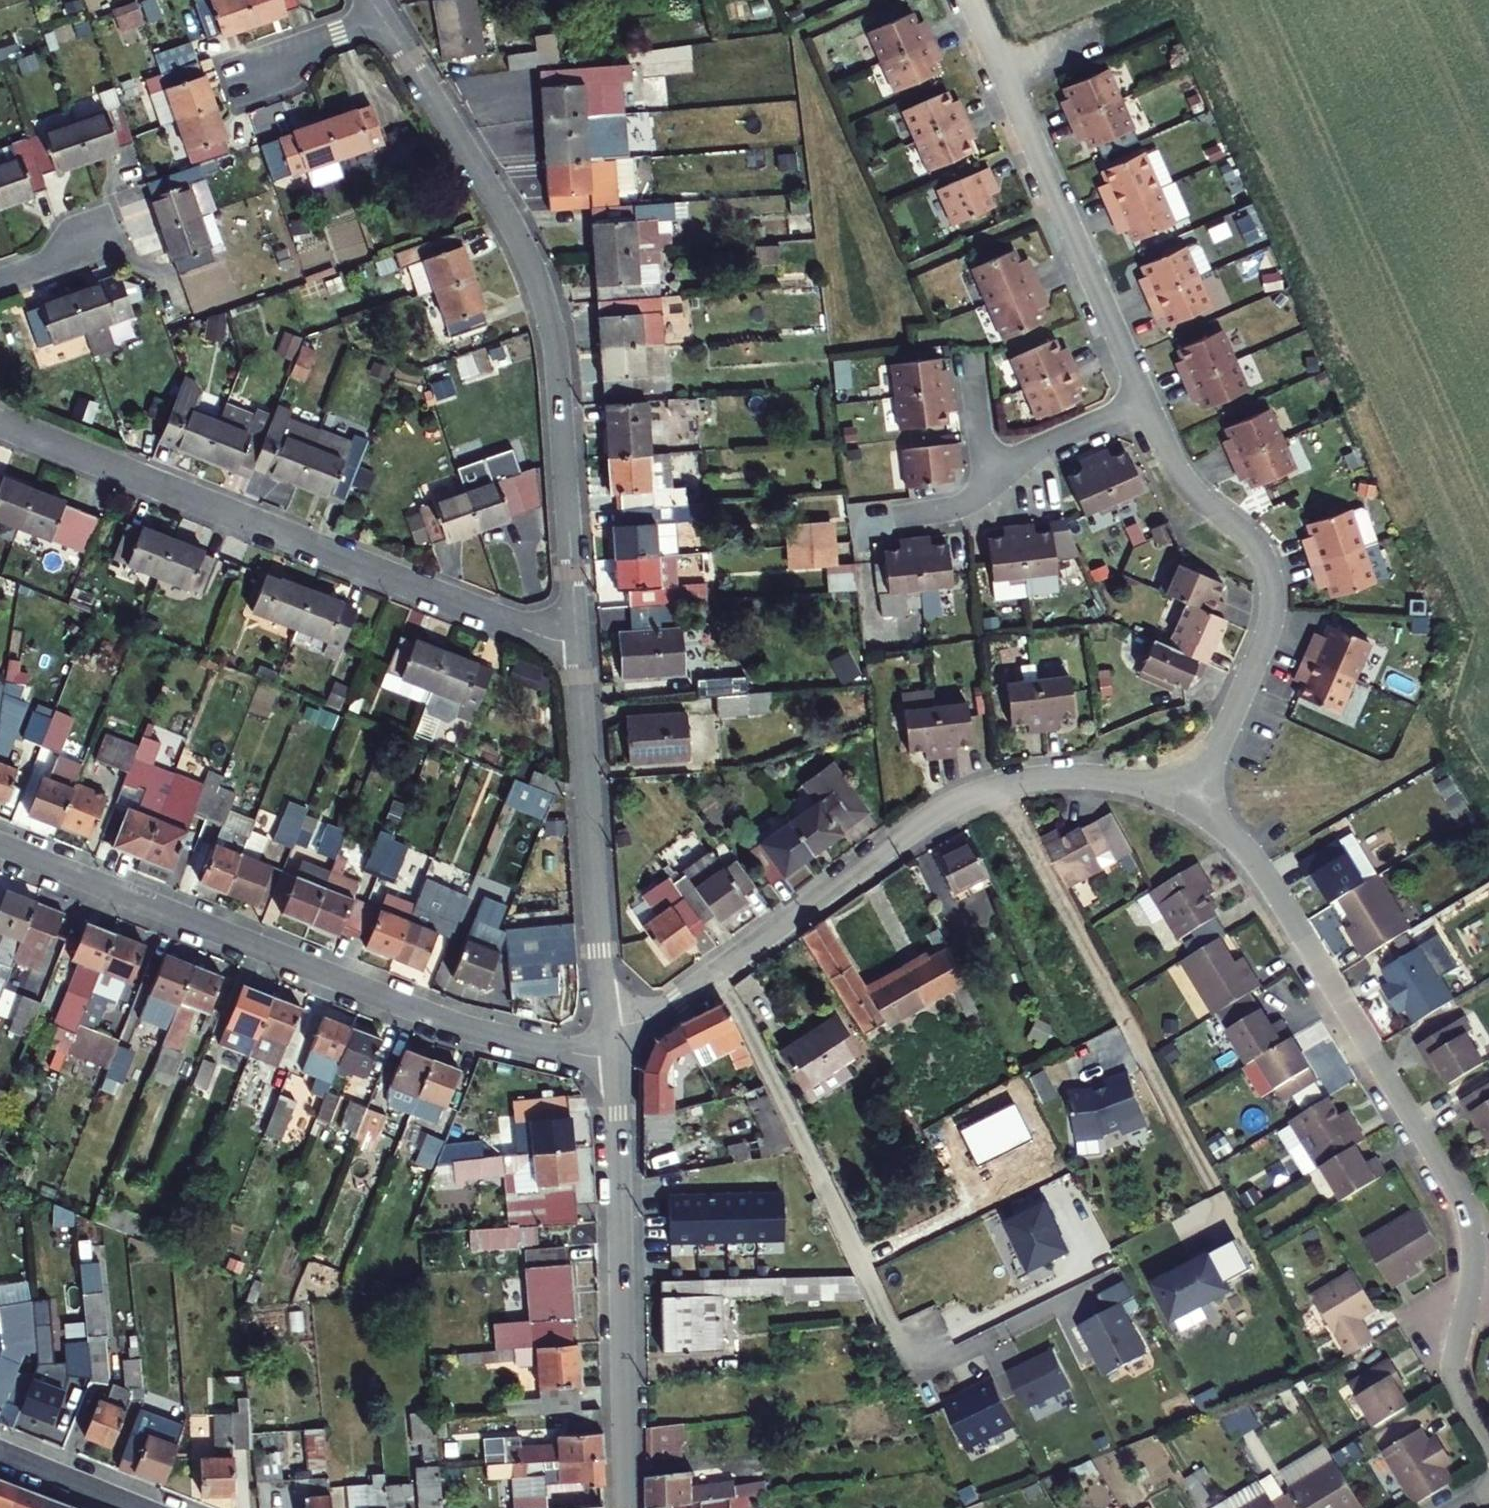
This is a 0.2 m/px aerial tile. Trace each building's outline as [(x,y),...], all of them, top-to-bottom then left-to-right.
[(135,0),(113,8),(120,31),(143,23),(135,0)] [(189,1),(202,37),(217,32),(218,35),(251,24),(242,0),(193,0),(189,1)] [(251,24),(284,12),(283,8),(297,3),(296,0),(242,0),(251,24)] [(442,55),(485,49),(477,0),(434,0),(442,55)] [(914,27),(909,16),(868,34),(881,64),(929,44),(923,30),(916,33),(914,27)] [(923,30),(920,24),(914,27),(916,33),(923,30)] [(935,58),(929,44),(881,64),(895,95),(936,77),(931,66),(929,60),(935,58)] [(534,47),(505,51),(507,67),(536,63),(534,47)] [(938,63),(935,58),(929,60),(931,66),(938,63)] [(198,59),(162,71),(178,117),(217,104),(205,71),(203,72),(198,59)] [(1071,109),(1062,112),(1068,127),(1118,106),(1103,70),(1061,88),(1066,99),(1071,109)] [(559,76),(531,78),(534,125),(575,122),(573,90),(560,90),(559,76)] [(948,104),(943,94),(902,112),(915,142),(963,121),(957,107),(950,110),(948,104)] [(1071,109),(1066,99),(1058,103),(1062,112),(1071,109)] [(357,106),(355,101),(322,113),(336,152),(383,136),(371,101),(357,106)] [(957,107),(954,102),(948,104),(950,110),(957,107)] [(129,138),(117,104),(70,120),(84,158),(118,146),(116,142),(129,138)] [(217,104),(178,117),(197,169),(232,157),(226,140),(229,138),(217,104)] [(1092,159),(1134,142),(1118,106),(1068,127),(1075,142),(1083,138),(1087,148),(1092,159)] [(291,129),(277,133),(290,168),(336,152),(322,113),(289,124),(291,129)] [(70,120),(28,134),(31,144),(40,169),(55,164),(56,168),(84,158),(70,120)] [(969,135),(963,121),(915,142),(929,172),(970,154),(965,144),(963,138),(969,135)] [(575,122),(534,125),(538,172),(579,169),(575,122)] [(971,141),(969,135),(963,138),(965,144),(971,141)] [(1079,151),(1087,148),(1083,138),(1075,142),(1079,151)] [(31,144),(0,154),(0,198),(31,187),(30,183),(44,178),(40,169),(31,144)] [(628,149),(598,151),(599,167),(629,165),(628,149)] [(1100,200),(1107,215),(1156,194),(1141,158),(1099,176),(1104,187),(1108,197),(1100,200)] [(146,193),(141,194),(153,228),(192,215),(176,169),(142,181),(146,193)] [(538,172),(541,219),(582,216),(580,185),(579,169),(538,172)] [(990,184),(984,169),(934,191),(950,226),(991,208),(986,197),(982,187),(990,184)] [(597,184),(580,185),(582,216),(600,215),(597,184)] [(990,184),(982,187),(986,197),(995,194),(990,184)] [(1104,187),(1096,191),(1100,200),(1108,197),(1104,187)] [(1183,218),(1170,188),(1156,194),(1169,224),(1183,218)] [(1169,224),(1156,194),(1107,215),(1113,230),(1121,226),(1125,236),(1130,247),(1172,229),(1169,224)] [(586,263),(649,258),(647,227),(661,226),(660,210),(600,215),(582,216),(586,263)] [(164,261),(169,259),(174,274),(208,263),(192,215),(153,228),(164,261)] [(1117,239),(1125,236),(1121,226),(1113,230),(1117,239)] [(399,264),(421,256),(431,287),(470,274),(459,244),(455,245),(451,231),(394,250),(399,264)] [(817,269),(816,240),(754,242),(755,270),(817,269)] [(1145,287),(1139,289),(1145,303),(1193,283),(1180,253),(1138,270),(1143,281),(1145,287)] [(1012,254),(970,273),(986,308),(1035,287),(1029,272),(1021,276),(1017,266),(1012,254)] [(649,258),(586,263),(590,310),(619,308),(653,306),(649,258)] [(1025,263),(1017,266),(1021,276),(1029,272),(1025,263)] [(99,278),(98,274),(64,286),(78,325),(86,348),(106,341),(97,317),(126,307),(114,273),(99,278)] [(470,274),(431,287),(448,334),(483,322),(478,307),(481,306),(470,274)] [(1136,283),(1139,289),(1145,287),(1143,281),(1136,283)] [(1160,321),(1164,331),(1206,314),(1193,283),(1145,303),(1151,317),(1157,315),(1160,321)] [(34,300),(19,306),(31,341),(78,325),(64,286),(33,297),(34,300)] [(1042,301),(1035,287),(986,308),(1001,344),(1043,326),(1038,315),(1034,305),(1042,301)] [(1042,301),(1034,305),(1038,315),(1046,311),(1042,301)] [(590,310),(594,358),(637,355),(635,323),(620,324),(619,308),(590,310)] [(1160,321),(1157,315),(1151,317),(1153,323),(1160,321)] [(1181,369),(1174,372),(1180,386),(1228,365),(1215,335),(1174,352),(1178,363),(1181,369)] [(1057,354),(1052,343),(1011,361),(1024,391),(1072,370),(1066,357),(1060,360),(1057,354)] [(1066,357),(1063,351),(1057,354),(1060,360),(1066,357)] [(594,358),(596,381),(639,376),(637,355),(594,358)] [(306,362),(292,356),(284,377),(298,383),(306,362)] [(1172,366),(1174,372),(1181,369),(1178,363),(1172,366)] [(937,375),(935,364),(890,370),(895,403),(946,396),(944,381),(937,382),(937,375)] [(1195,403),(1200,413),(1241,395),(1228,365),(1180,386),(1186,399),(1193,396),(1195,403)] [(1078,384),(1072,370),(1024,391),(1038,422),(1079,404),(1074,393),(1072,387),(1078,384)] [(596,381),(598,403),(627,402),(626,387),(640,387),(639,376),(596,381)] [(171,447),(170,450),(200,462),(214,426),(187,415),(195,395),(189,386),(180,383),(159,443),(171,447)] [(1081,390),(1078,384),(1072,387),(1074,393),(1081,390)] [(713,396),(668,395),(668,407),(712,408),(713,396)] [(948,411),(946,396),(895,403),(899,435),(944,430),(942,418),(941,412),(948,411)] [(1195,403),(1193,396),(1186,399),(1189,405),(1195,403)] [(600,412),(604,466),(647,463),(643,408),(600,412)] [(246,476),(251,462),(268,421),(250,414),(248,419),(221,409),(214,426),(200,462),(232,475),(234,471),(246,476)] [(263,472),(295,484),(310,447),(315,433),(299,427),(302,420),(272,409),(268,421),(251,462),(265,467),(263,472)] [(1219,449),(1225,463),(1273,443),(1261,412),(1219,429),(1224,440),(1226,446),(1219,449)] [(327,496),(329,492),(342,497),(364,439),(350,434),(341,458),(310,447),(295,484),(327,496)] [(1217,443),(1219,449),(1226,446),(1224,440),(1217,443)] [(1244,491),(1286,473),(1273,443),(1225,463),(1231,477),(1237,474),(1240,480),(1244,491)] [(955,464),(953,449),(900,455),(905,494),(950,488),(948,476),(947,465),(955,464)] [(1125,504),(1123,499),(1138,492),(1122,454),(1106,461),(1102,451),(1086,458),(1108,512),(1125,504)] [(484,457),(492,480),(459,493),(474,533),(506,521),(505,517),(520,512),(498,452),(484,457)] [(1092,511),(1094,517),(1108,512),(1086,458),(1072,463),(1076,473),(1060,480),(1076,518),(1092,511)] [(617,499),(618,517),(651,514),(647,463),(604,466),(607,500),(617,499)] [(955,464),(947,465),(948,476),(957,475),(955,464)] [(1234,483),(1240,480),(1237,474),(1231,477),(1234,483)] [(13,527),(28,489),(0,478),(0,521),(13,527)] [(61,506),(63,503),(28,489),(13,527),(83,554),(96,520),(61,506)] [(459,493),(395,516),(408,551),(423,545),(424,547),(439,542),(441,545),(474,533),(459,493)] [(608,534),(611,566),(671,561),(673,561),(670,530),(702,527),(700,510),(651,514),(618,517),(619,533),(608,534)] [(1308,550),(1313,566),(1365,550),(1377,547),(1367,515),(1364,514),(1355,517),(1353,513),(1310,526),(1314,538),(1317,548),(1308,550)] [(121,522),(107,556),(155,575),(169,537),(137,524),(135,528),(121,522)] [(1014,529),(1024,600),(1056,595),(1051,561),(1077,557),(1063,523),(1046,525),(1048,534),(1031,536),(1030,527),(1014,529)] [(829,526),(767,531),(768,552),(831,547),(829,526)] [(1141,535),(1149,553),(1170,544),(1162,526),(1141,535)] [(999,540),(983,542),(991,604),(1024,600),(1014,529),(998,531),(999,540)] [(169,537),(155,575),(199,592),(213,558),(201,553),(202,550),(169,537)] [(1308,550),(1317,548),(1314,538),(1305,540),(1308,550)] [(937,598),(936,593),(953,591),(947,547),(930,549),(929,539),(913,542),(921,600),(937,598)] [(909,617),(923,616),(921,600),(913,542),(898,543),(899,554),(883,556),(888,597),(878,598),(882,625),(909,622),(909,617)] [(831,547),(768,552),(770,573),(824,568),(832,568),(831,547)] [(1317,581),(1326,578),(1329,588),(1333,601),(1376,587),(1365,550),(1313,566),(1317,581)] [(627,613),(706,606),(705,589),(673,592),(671,561),(611,566),(614,598),(626,597),(627,613)] [(856,592),(854,566),(832,568),(824,568),(827,595),(856,592)] [(1213,622),(1219,607),(1210,602),(1216,587),(1171,567),(1165,581),(1160,579),(1153,595),(1181,608),(1213,622)] [(262,569),(248,604),(294,623),(310,584),(277,571),(276,575),(262,569)] [(1321,591),(1329,588),(1326,578),(1317,581),(1321,591)] [(294,623),(290,634),(336,652),(354,605),(339,600),(341,596),(310,584),(294,623)] [(1181,608),(1161,652),(1199,669),(1220,625),(1213,622),(1181,608)] [(1320,650),(1312,646),(1305,660),(1354,682),(1371,647),(1329,628),(1324,640),(1320,650)] [(615,639),(617,663),(679,657),(677,633),(615,639)] [(400,634),(386,668),(434,687),(449,649),(416,636),(414,640),(400,634)] [(1312,646),(1320,650),(1324,640),(1316,636),(1312,646)] [(1178,693),(1183,682),(1192,686),(1199,669),(1161,652),(1140,643),(1133,659),(1137,661),(1132,673),(1164,687),(1178,693)] [(450,715),(464,713),(475,718),(494,671),(480,665),(481,662),(449,649),(434,687),(429,701),(434,708),(450,715)] [(617,663),(619,684),(681,679),(679,657),(617,663)] [(517,659),(510,677),(536,686),(543,669),(517,659)] [(1297,700),(1338,718),(1354,682),(1305,660),(1299,675),(1307,679),(1302,688),(1297,700)] [(1161,695),(1164,687),(1132,673),(1129,680),(1161,695)] [(1058,734),(1057,724),(1073,722),(1068,680),(1052,682),(1051,675),(1034,677),(1041,736),(1058,734)] [(1302,688),(1307,679),(1299,675),(1294,685),(1302,688)] [(1025,728),(1026,738),(1041,736),(1034,677),(1018,679),(1019,686),(1003,688),(1009,730),(1025,728)] [(712,682),(714,702),(744,699),(742,679),(712,682)] [(1,682),(0,686),(0,698),(17,705),(21,692),(1,682)] [(959,755),(958,745),(974,743),(968,701),(952,703),(951,697),(934,699),(941,758),(959,755)] [(17,705),(0,698),(0,737),(8,740),(21,706),(17,705)] [(714,702),(716,721),(745,719),(744,699),(714,702)] [(925,750),(926,760),(941,758),(934,699),(919,701),(920,707),(903,709),(908,752),(925,750)] [(28,714),(16,744),(35,752),(46,725),(47,722),(28,714)] [(685,719),(623,724),(627,766),(689,761),(685,719)] [(46,725),(35,752),(50,758),(61,731),(46,725)] [(102,733),(92,760),(123,773),(128,761),(134,745),(102,733)] [(3,756),(8,740),(0,737),(0,768),(12,773),(16,761),(3,756)] [(37,782),(24,817),(53,828),(70,783),(75,770),(52,761),(43,784),(37,782)] [(122,808),(107,847),(138,859),(170,778),(128,761),(123,773),(118,785),(131,791),(134,784),(142,788),(133,812),(122,808)] [(813,801),(785,822),(809,854),(852,823),(849,818),(862,809),(829,764),(801,785),(813,801)] [(556,779),(523,766),(517,781),(545,792),(550,794),(556,779)] [(12,773),(0,768),(0,804),(12,773)] [(505,776),(495,800),(535,816),(545,792),(517,781),(505,776)] [(192,807),(189,814),(202,819),(212,794),(170,778),(138,859),(167,870),(182,831),(171,827),(180,803),(192,807)] [(70,783),(53,828),(84,840),(101,796),(70,783)] [(217,825),(195,881),(221,891),(245,831),(248,823),(219,811),(224,799),(212,794),(202,819),(217,825)] [(862,809),(849,818),(852,823),(865,814),(862,809)] [(1123,821),(1117,810),(1095,822),(1101,833),(1123,821)] [(276,812),(267,839),(288,847),(298,820),(276,812)] [(298,820),(288,847),(301,851),(311,825),(298,820)] [(1066,832),(1043,845),(1068,890),(1105,869),(1097,856),(1110,850),(1116,862),(1139,849),(1123,821),(1101,833),(1095,822),(1069,836),(1066,832)] [(744,851),(769,884),(809,854),(785,822),(744,851)] [(321,828),(311,855),(330,862),(331,860),(341,836),(321,828)] [(1314,860),(1322,874),(1332,892),(1340,887),(1367,872),(1341,828),(1298,852),(1306,865),(1314,860)] [(221,891),(221,893),(249,904),(263,867),(250,862),(259,837),(245,831),(221,891)] [(969,844),(932,862),(950,897),(986,878),(969,844)] [(369,845),(357,875),(372,881),(384,851),(369,845)] [(384,851),(372,881),(386,886),(397,856),(384,851)] [(713,916),(718,922),(746,901),(741,895),(722,869),(710,853),(667,884),(698,926),(713,916)] [(1204,887),(1214,882),(1196,853),(1148,882),(1176,929),(1215,905),(1204,887)] [(335,931),(350,937),(363,904),(348,898),(353,884),(335,877),(340,863),(331,860),(330,862),(326,873),(306,925),(333,936),(335,931)] [(733,860),(722,869),(741,895),(752,887),(733,860)] [(1322,874),(1314,860),(1306,865),(1314,879),(1322,874)] [(299,863),(279,914),(306,925),(326,873),(299,863)] [(1412,918),(1380,864),(1367,872),(1340,887),(1357,914),(1348,920),(1364,946),(1412,918)] [(694,940),(689,933),(698,926),(667,884),(661,875),(639,891),(657,916),(642,927),(666,960),(694,940)] [(408,905),(389,957),(418,968),(432,932),(445,937),(462,894),(419,877),(414,890),(440,900),(429,930),(421,927),(427,913),(408,905)] [(361,941),(359,945),(389,957),(408,905),(410,902),(380,891),(374,908),(363,904),(350,937),(361,941)] [(4,967),(29,903),(0,892),(0,978),(4,967)] [(50,938),(59,915),(29,903),(4,967),(13,970),(17,962),(31,967),(44,936),(50,938)] [(868,987),(825,918),(803,932),(865,1031),(887,1017),(890,1022),(963,976),(942,941),(868,987)] [(469,920),(448,974),(479,987),(493,951),(483,947),(490,929),(469,920)] [(33,1011),(23,1038),(61,1053),(108,934),(79,922),(64,961),(74,965),(64,992),(65,993),(55,1020),(33,1011)] [(565,927),(504,933),(509,988),(556,984),(552,949),(567,948),(565,927)] [(1382,957),(1391,972),(1398,984),(1390,989),(1398,1002),(1405,997),(1415,1014),(1455,991),(1440,965),(1453,958),(1434,927),(1382,957)] [(1215,929),(1177,952),(1209,1007),(1258,978),(1242,951),(1232,957),(1215,929)] [(108,934),(61,1053),(100,1068),(111,1041),(90,1033),(102,1002),(110,1006),(119,982),(124,984),(139,946),(108,934)] [(148,1023),(164,1029),(189,965),(160,954),(139,1004),(153,1009),(148,1023)] [(189,965),(164,1029),(145,1077),(162,1084),(175,1052),(169,1049),(176,1033),(186,1008),(200,1013),(214,975),(189,965)] [(1398,984),(1391,972),(1383,977),(1390,989),(1398,984)] [(269,997),(238,984),(214,1046),(245,1058),(246,1055),(269,997)] [(5,1031),(23,1038),(33,1011),(37,1002),(0,988),(0,1009),(11,1013),(5,1031)] [(274,1065),(296,1007),(269,997),(246,1055),(274,1065)] [(1270,1019),(1258,998),(1223,1019),(1245,1055),(1288,1028),(1280,1014),(1270,1019)] [(139,1004),(134,1018),(148,1023),(153,1009),(139,1004)] [(1433,1042),(1441,1056),(1451,1073),(1485,1053),(1467,1022),(1473,1018),(1465,1005),(1416,1034),(1424,1048),(1433,1042)] [(745,1053),(724,1012),(678,1034),(688,1056),(699,1074),(745,1053)] [(299,1070),(315,1076),(301,1112),(312,1116),(322,1091),(333,1062),(348,1026),(321,1015),(299,1070)] [(859,1055),(836,1020),(782,1055),(805,1091),(845,1065),(859,1055)] [(360,1073),(374,1036),(348,1026),(333,1062),(360,1073)] [(1280,1089),(1313,1069),(1288,1028),(1245,1055),(1242,1057),(1261,1088),(1274,1079),(1280,1089)] [(654,1052),(640,1065),(639,1108),(668,1107),(669,1107),(669,1069),(688,1056),(678,1034),(654,1052)] [(1433,1042),(1424,1048),(1432,1061),(1441,1056),(1433,1042)] [(408,1110),(409,1107),(414,1092),(429,1056),(401,1045),(386,1083),(383,1101),(408,1110)] [(414,1092),(443,1103),(456,1067),(429,1056),(414,1092)] [(198,1060),(188,1086),(203,1092),(213,1066),(198,1060)] [(812,1102),(852,1076),(845,1065),(805,1091),(812,1102)] [(268,1070),(258,1095),(274,1102),(284,1076),(268,1070)] [(1091,1089),(1068,1091),(1069,1114),(1078,1114),(1076,1142),(1104,1136),(1121,1131),(1123,1136),(1148,1125),(1128,1072),(1091,1089)] [(1461,1089),(1468,1101),(1475,1097),(1484,1113),(1488,1121),(1488,1073),(1461,1089)] [(274,1102),(264,1126),(280,1132),(299,1082),(284,1076),(274,1102)] [(1287,1113),(1316,1160),(1319,1158),(1355,1137),(1363,1131),(1343,1099),(1335,1104),(1326,1090),(1287,1113)] [(327,1122),(336,1097),(322,1091),(312,1116),(327,1122)] [(409,1107),(437,1118),(443,1103),(414,1092),(409,1107)] [(512,1122),(514,1152),(530,1151),(568,1148),(564,1096),(535,1098),(537,1120),(512,1122)] [(1484,1113),(1475,1097),(1468,1101),(1477,1117),(1484,1113)] [(361,1106),(345,1100),(335,1126),(351,1132),(353,1129),(361,1106)] [(373,1137),(382,1115),(361,1106),(353,1129),(373,1137)] [(445,1139),(403,1122),(397,1137),(422,1147),(419,1155),(436,1160),(445,1139)] [(498,1132),(446,1137),(445,1139),(436,1160),(501,1154),(498,1132)] [(1355,1137),(1319,1158),(1339,1193),(1384,1167),(1373,1147),(1364,1153),(1355,1137)] [(534,1188),(509,1190),(512,1227),(571,1222),(568,1182),(571,1182),(568,1148),(530,1151),(534,1188)] [(776,1184),(661,1192),(664,1236),(778,1229),(776,1184)] [(1055,1212),(1047,1197),(1004,1219),(1027,1266),(1068,1245),(1052,1214),(1055,1212)] [(1415,1199),(1360,1232),(1389,1279),(1418,1262),(1412,1253),(1438,1237),(1415,1199)] [(46,1211),(52,1242),(74,1238),(72,1222),(48,1213),(46,1211)] [(1194,1253),(1155,1275),(1174,1310),(1232,1279),(1228,1272),(1253,1259),(1237,1229),(1193,1252),(1194,1253)] [(561,1243),(520,1246),(522,1280),(567,1277),(565,1259),(562,1259),(561,1243)] [(1348,1258),(1308,1282),(1343,1342),(1368,1327),(1356,1306),(1371,1297),(1348,1258)] [(1098,1286),(1107,1303),(1080,1317),(1092,1340),(1094,1339),(1109,1366),(1147,1345),(1121,1296),(1136,1288),(1127,1271),(1098,1286)] [(567,1277),(522,1280),(524,1314),(569,1312),(567,1277)] [(658,1285),(663,1359),(700,1357),(697,1301),(766,1297),(764,1279),(658,1285)] [(93,1281),(75,1283),(82,1332),(99,1329),(93,1281)] [(13,1426),(20,1408),(37,1364),(32,1322),(29,1300),(0,1304),(0,1421),(13,1426)] [(58,1387),(50,1321),(32,1322),(37,1364),(20,1408),(50,1419),(62,1389),(58,1387)] [(83,1337),(87,1371),(87,1373),(105,1370),(100,1335),(83,1337)] [(60,1340),(65,1373),(87,1371),(83,1337),(60,1340)] [(572,1337),(530,1341),(532,1362),(574,1361),(572,1337)] [(1074,1381),(1055,1343),(1009,1366),(1028,1405),(1074,1381)] [(509,1357),(507,1346),(460,1352),(462,1364),(509,1357)] [(1369,1421),(1405,1400),(1393,1379),(1386,1366),(1394,1362),(1386,1349),(1342,1374),(1369,1421)] [(500,1411),(536,1408),(547,1408),(576,1406),(574,1380),(575,1380),(574,1361),(532,1362),(534,1392),(498,1394),(500,1411)] [(1394,1362),(1386,1366),(1393,1379),(1401,1374),(1394,1362)] [(123,1382),(122,1386),(111,1381),(112,1392),(95,1434),(110,1440),(126,1398),(138,1392),(136,1376),(123,1382)] [(1017,1416),(997,1376),(977,1386),(978,1389),(969,1393),(967,1389),(947,1400),(968,1441),(1017,1416)] [(99,1400),(94,1398),(82,1429),(95,1434),(112,1392),(111,1381),(107,1380),(99,1400)] [(499,1462),(597,1454),(595,1404),(576,1406),(547,1408),(551,1443),(539,1444),(537,1423),(497,1426),(499,1462)] [(536,1408),(537,1423),(539,1444),(551,1443),(547,1408),(536,1408)] [(133,1473),(164,1485),(186,1427),(137,1409),(115,1469),(132,1475),(133,1473)] [(414,1507),(435,1507),(426,1412),(405,1414),(408,1445),(415,1444),(417,1465),(410,1466),(414,1507)] [(1425,1435),(1417,1423),(1378,1447),(1410,1499),(1449,1476),(1442,1464),(1451,1458),(1434,1429),(1425,1435)] [(682,1461),(680,1428),(647,1433),(649,1463),(682,1461)] [(291,1474),(293,1501),(301,1500),(301,1507),(327,1507),(319,1431),(302,1433),(306,1472),(291,1474)] [(209,1460),(193,1462),(197,1499),(229,1496),(222,1434),(207,1436),(209,1460)] [(597,1454),(499,1462),(497,1462),(498,1475),(521,1474),(522,1490),(576,1486),(576,1483),(598,1481),(597,1454)] [(274,1459),(249,1462),(252,1489),(277,1486),(274,1459)] [(1288,1489),(1300,1507),(1362,1507),(1364,1507),(1336,1460),(1288,1489)] [(1209,1476),(1204,1467),(1195,1471),(1201,1480),(1209,1476)] [(1195,1471),(1186,1477),(1196,1495),(1206,1488),(1201,1480),(1195,1471)] [(650,1479),(652,1507),(689,1507),(737,1502),(747,1501),(746,1484),(696,1489),(695,1475),(650,1479)] [(382,1488),(381,1478),(369,1479),(370,1489),(347,1491),(348,1507),(384,1507),(382,1488)] [(1261,1480),(1214,1507),(1278,1507),(1261,1480)] [(12,1489),(0,1484),(0,1507),(6,1507),(12,1489)] [(402,1487),(382,1488),(384,1507),(399,1507),(399,1499),(409,1498),(409,1491),(402,1492),(402,1487)] [(1205,1507),(1214,1502),(1206,1488),(1196,1495),(1205,1507)] [(42,1500),(12,1489),(6,1507),(39,1507),(42,1500)] [(572,1492),(542,1495),(542,1507),(572,1504),(572,1492)] [(409,1498),(399,1499),(399,1507),(410,1507),(409,1498)] [(42,1500),(39,1507),(64,1507),(42,1500)]
